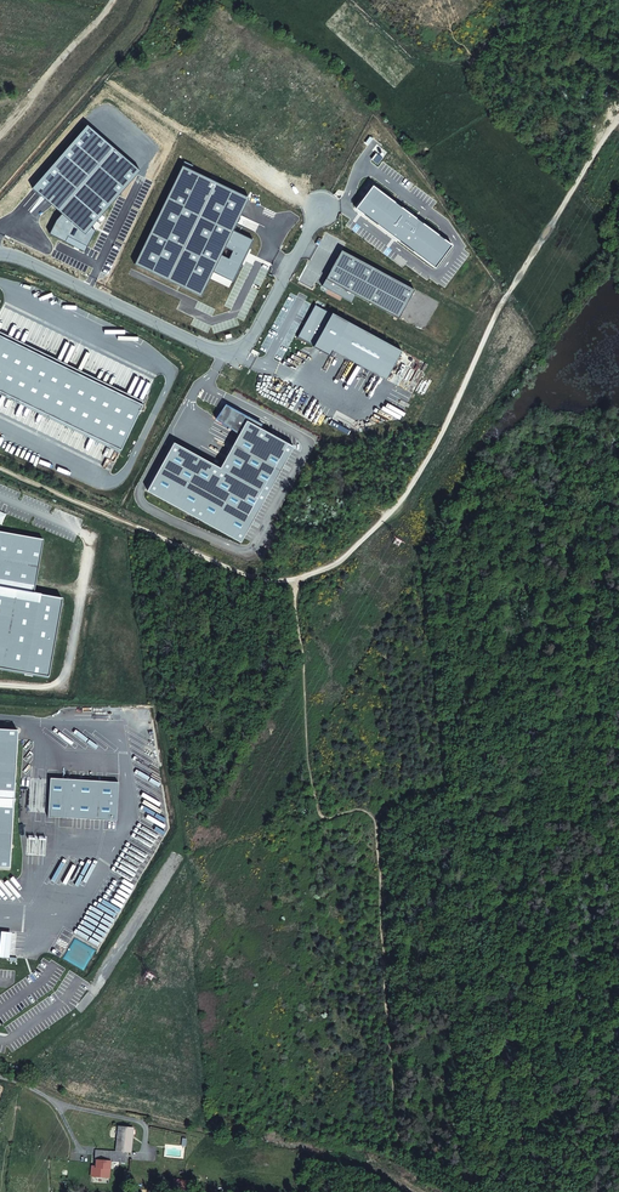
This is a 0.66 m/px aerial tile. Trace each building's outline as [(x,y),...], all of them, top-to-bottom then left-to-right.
[(87,124),(32,187),(62,213),(56,219),(49,234),(84,251),(95,230),(91,226),(139,170),(87,124)] [(383,158),(377,153),(372,160),(378,164),(383,158)] [(253,240),(233,230),(249,197),(182,165),(134,263),(201,295),(213,271),(233,281),(253,240)] [(373,185),(355,208),(435,267),(452,244),(373,185)] [(341,250),(322,286),(352,302),(355,295),(398,318),(414,289),(341,250)] [(315,305),(298,337),(314,346),(313,347),(329,355),(332,350),(385,379),(401,350),(331,312),(331,313),(315,305)] [(119,452),(144,402),(0,331),(0,394),(119,452)] [(174,442),(147,490),(240,541),(293,446),(261,428),(263,424),(225,404),(216,418),(239,433),(220,467),(174,442)] [(49,678),(63,599),(34,594),(44,540),(0,533),(0,670),(49,678)] [(9,869),(18,732),(0,731),(0,868),(9,869)] [(118,783),(50,779),(48,818),(116,822),(118,783)] [(129,1137),(130,1128),(118,1127),(116,1151),(127,1152),(130,1152),(132,1138),(129,1137)] [(95,1151),(94,1161),(96,1161),(96,1168),(109,1169),(110,1162),(126,1163),(127,1152),(116,1151),(116,1153),(95,1151)]
